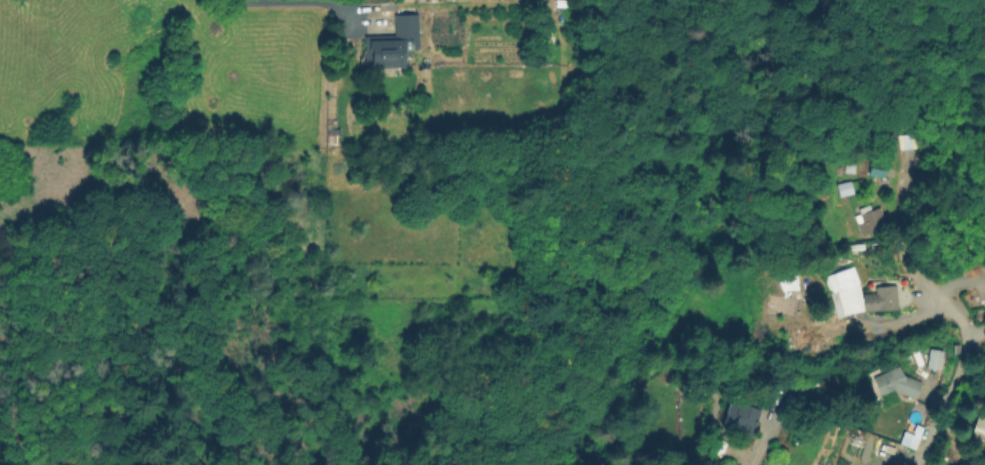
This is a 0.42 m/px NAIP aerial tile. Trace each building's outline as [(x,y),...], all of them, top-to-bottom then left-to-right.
[(395,15),(419,14),(419,49),(403,50),(403,69),(379,70),(379,74),(367,74),(366,36),(395,36),(395,15)] [(837,185),(853,181),(856,195),(840,198),(837,185)] [(888,228),(861,238),(854,217),(861,214),(859,209),(871,206),(873,210),(881,208),(888,228)] [(895,285),(898,309),(877,312),(874,288),(895,285)] [(873,296),(874,311),(857,312),(856,298),(873,296)] [(920,370),(923,352),(944,356),(940,374),(920,370)] [(923,383),(916,400),(894,391),(882,397),(873,377),(899,366),(903,375),(923,383)] [(731,400),(760,411),(756,422),(759,423),(753,438),(722,427),(731,400)] [(975,409),(984,412),(984,448),(965,441),(975,409)] [(897,445),(915,449),(920,426),(912,424),(910,433),(901,431),(897,445)]
